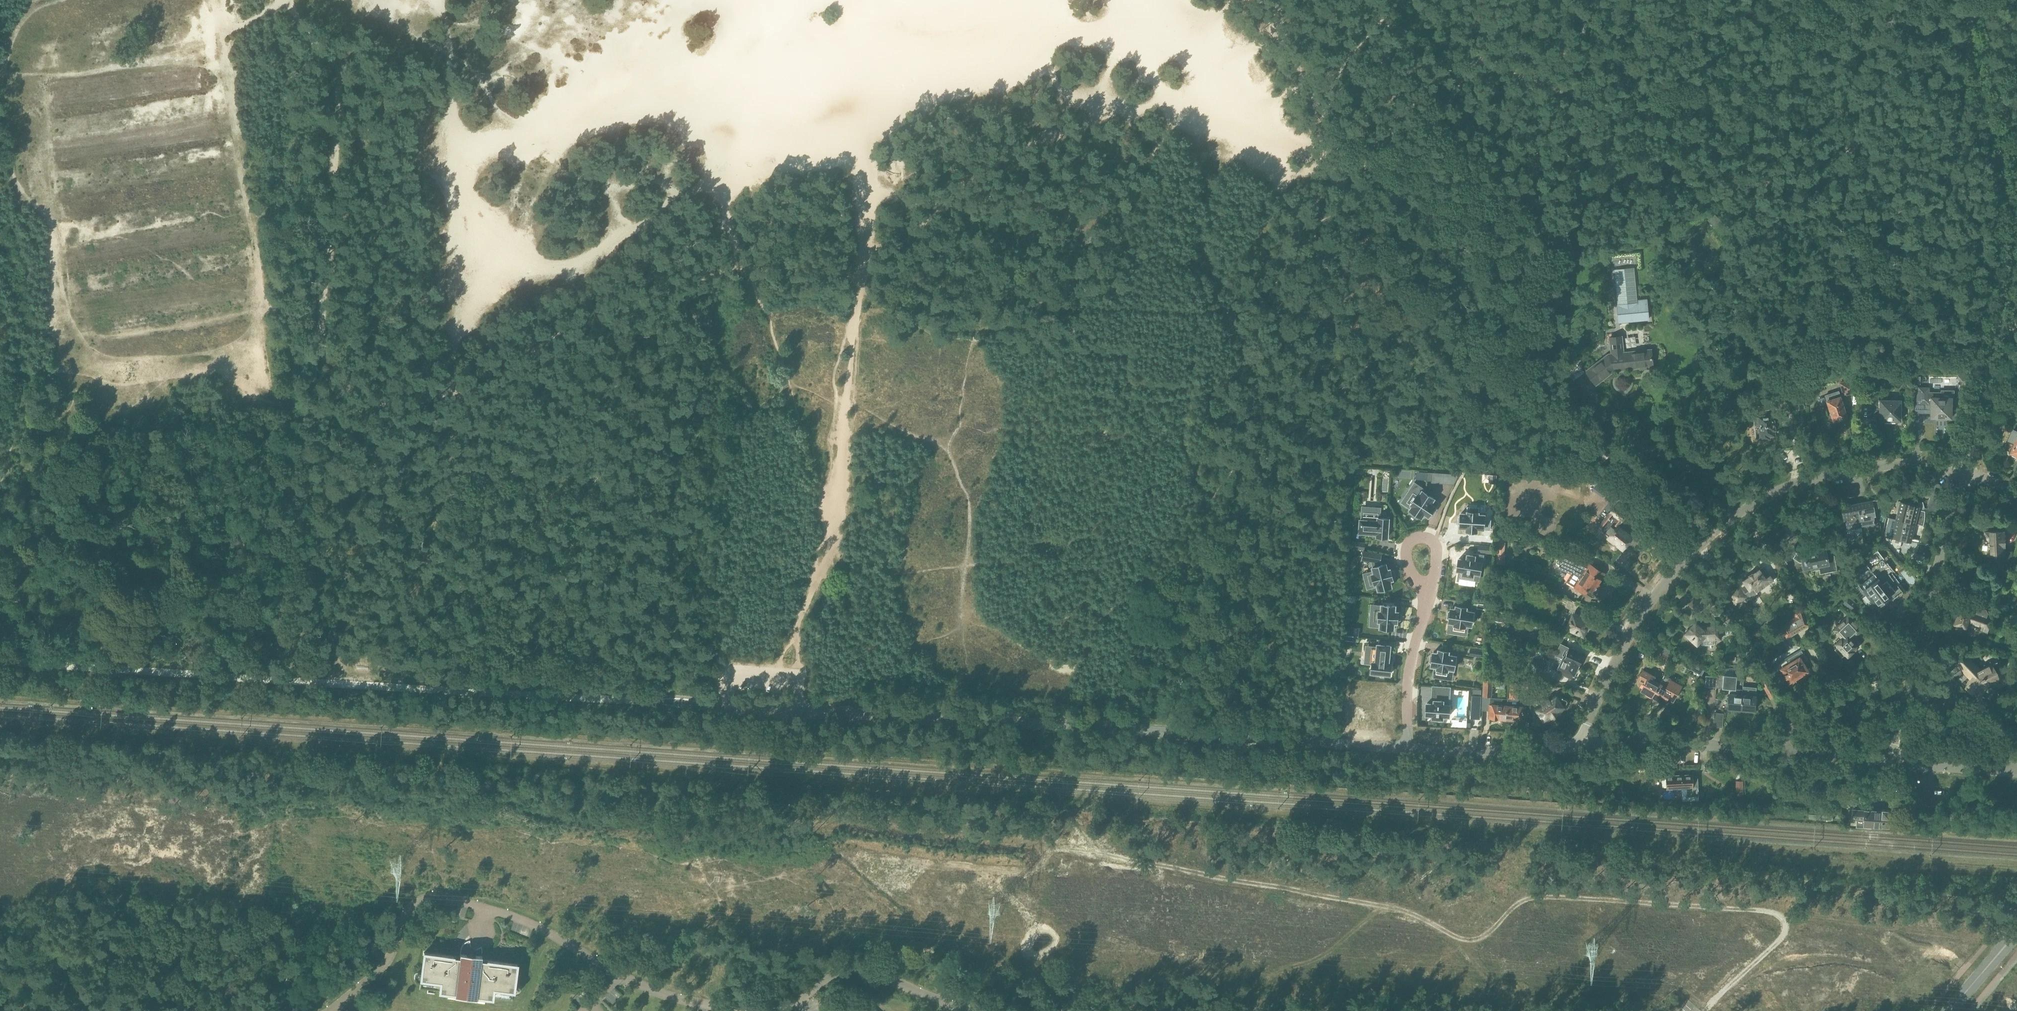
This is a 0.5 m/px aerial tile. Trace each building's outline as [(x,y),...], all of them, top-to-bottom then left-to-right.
[(1716,229),(1723,223),(1714,213),(1707,219),(1716,229)] [(1618,305),(1617,305),(1618,323),(1649,320),(1647,299),(1638,300),(1639,303),(1637,303),(1637,302),(1618,304),(1618,305)] [(1595,384),(1614,370),(1650,366),(1650,368),(1652,368),(1650,350),(1622,352),(1620,336),(1609,337),(1610,354),(1607,354),(1585,371),(1595,384)] [(1578,364),(1566,373),(1573,381),(1584,372),(1578,364)] [(1855,378),(1840,383),(1844,395),(1859,390),(1855,378)] [(2012,386),(2009,393),(2016,397),(2016,389),(2012,386)] [(1940,393),(1929,393),(1929,387),(1913,387),(1913,402),(1919,402),(1918,409),(1925,410),(1925,413),(1926,413),(1926,412),(1931,412),(1931,418),(1936,418),(1936,420),(1946,420),(1946,418),(1951,419),(1951,398),(1940,398),(1940,393)] [(1878,390),(1868,390),(1867,406),(1874,406),(1874,415),(1880,415),(1879,421),(1885,421),(1885,423),(1895,423),(1895,421),(1900,421),(1900,400),(1878,400),(1878,390)] [(1825,407),(1827,414),(1823,416),(1826,424),(1833,421),(1836,420),(1838,422),(1843,420),(1844,418),(1847,417),(1838,391),(1825,395),(1829,406),(1825,407)] [(1795,410),(1804,409),(1803,396),(1794,397),(1795,410)] [(1774,420),(1777,419),(1776,408),(1765,409),(1766,415),(1755,416),(1753,419),(1754,425),(1756,427),(1759,426),(1761,438),(1769,437),(1769,435),(1774,434),(1773,429),(1775,429),(1774,420)] [(2010,453),(2011,454),(2012,456),(2015,458),(2016,457),(2016,432),(2013,430),(2008,441),(2014,443),(2010,453)] [(1593,490),(1601,496),(1607,489),(1598,483),(1593,490)] [(1419,496),(1413,492),(1407,502),(1412,506),(1410,510),(1411,511),(1412,514),(1417,517),(1420,516),(1422,518),(1424,514),(1428,517),(1434,508),(1435,509),(1439,503),(1434,499),(1422,491),(1419,496)] [(1856,503),(1861,531),(1862,531),(1861,527),(1875,524),(1874,522),(1873,516),(1875,515),(1874,511),(1875,511),(1875,508),(1877,507),(1876,500),(1872,500),(1856,503)] [(1898,512),(1896,519),(1896,520),(1915,524),(1914,524),(1923,526),(1924,524),(1924,520),(1925,517),(1925,514),(1925,511),(1924,508),(1923,505),(1923,502),(1918,503),(1918,506),(1902,502),(1899,513),(1898,512)] [(1856,503),(1844,506),(1840,506),(1841,511),(1843,521),(1845,521),(1846,527),(1847,534),(1861,531),(1856,503)] [(1614,505),(1602,520),(1604,521),(1607,523),(1604,526),(1604,531),(1611,535),(1608,539),(1613,542),(1611,545),(1611,547),(1614,549),(1617,549),(1619,546),(1623,549),(1624,548),(1627,547),(1629,545),(1628,543),(1633,537),(1618,526),(1622,521),(1627,515),(1616,506),(1615,505),(1615,506),(1614,505)] [(1466,528),(1466,530),(1468,531),(1471,531),(1475,531),(1477,531),(1477,528),(1490,529),(1490,520),(1484,520),(1484,515),(1478,514),(1479,508),(1468,507),(1467,513),(1461,513),(1461,515),(1459,517),(1458,523),(1460,525),(1460,527),(1466,528)] [(1379,513),(1364,512),(1363,520),(1360,519),(1359,533),(1377,534),(1376,536),(1388,537),(1388,533),(1390,531),(1391,525),(1389,523),(1389,519),(1378,518),(1379,513)] [(1896,520),(1896,519),(1890,518),(1885,536),(1907,541),(1910,542),(1914,524),(1915,524),(1896,520)] [(1829,519),(1816,523),(1820,536),(1833,532),(1829,519)] [(2004,531),(1984,531),(1984,540),(1989,540),(1990,555),(1999,554),(1999,567),(2005,567),(2012,552),(2004,549),(2004,548),(2004,531)] [(1760,532),(1748,539),(1756,551),(1768,543),(1760,532)] [(1505,554),(1505,534),(1498,534),(1497,559),(1505,560),(1505,554)] [(1597,584),(1600,580),(1603,574),(1586,563),(1586,565),(1570,558),(1576,544),(1562,539),(1558,548),(1562,550),(1557,562),(1561,563),(1558,570),(1571,575),(1566,583),(1574,588),(1585,595),(1588,589),(1595,594),(1600,586),(1597,584)] [(1364,550),(1365,543),(1352,540),(1350,547),(1364,550)] [(1483,545),(1479,545),(1479,552),(1492,553),(1493,546),(1483,545)] [(1795,545),(1791,551),(1796,554),(1795,555),(1793,558),(1800,563),(1802,562),(1803,562),(1804,568),(1811,567),(1812,570),(1819,568),(1820,573),(1837,569),(1832,548),(1825,549),(1824,546),(1816,548),(1817,551),(1806,553),(1795,545)] [(1377,587),(1378,590),(1380,589),(1382,591),(1388,589),(1390,587),(1392,586),(1390,580),(1393,580),(1390,569),(1387,570),(1386,564),(1378,566),(1377,564),(1377,563),(1380,563),(1381,554),(1364,551),(1362,559),(1371,561),(1373,567),(1372,568),(1373,570),(1374,573),(1367,575),(1370,586),(1377,584),(1377,587)] [(1466,560),(1459,559),(1457,570),(1461,571),(1461,575),(1460,578),(1474,580),(1474,577),(1475,577),(1475,573),(1480,574),(1481,564),(1482,564),(1483,555),(1474,553),(1473,556),(1467,555),(1466,560)] [(1924,556),(1917,554),(1915,562),(1922,564),(1924,556)] [(1784,557),(1778,561),(1785,571),(1791,567),(1784,557)] [(1866,565),(1861,568),(1857,571),(1858,572),(1856,573),(1857,579),(1870,570),(1866,565)] [(1743,594),(1753,588),(1756,592),(1774,580),(1765,567),(1762,569),(1760,571),(1758,568),(1741,580),(1745,585),(1739,589),(1738,586),(1726,593),(1722,596),(1723,597),(1722,597),(1725,601),(1725,602),(1729,609),(1730,609),(1734,615),(1740,611),(1735,604),(1740,600),(1745,597),(1743,594)] [(1869,605),(1873,602),(1876,606),(1891,595),(1891,594),(1895,591),(1887,581),(1883,584),(1875,574),(1862,584),(1863,584),(1861,586),(1867,594),(1863,598),(1864,600),(1864,601),(1866,604),(1867,603),(1869,605)] [(1857,602),(1849,596),(1851,592),(1846,588),(1837,600),(1847,606),(1851,610),(1857,602)] [(1696,595),(1688,604),(1698,612),(1701,609),(1706,603),(1697,596),(1696,595)] [(1568,600),(1565,606),(1575,611),(1578,604),(1568,600)] [(1374,621),(1380,621),(1380,627),(1380,628),(1382,628),(1384,630),(1390,630),(1392,628),(1394,629),(1394,622),(1397,623),(1398,611),(1395,611),(1395,605),(1381,604),(1381,610),(1374,610),(1374,621)] [(1958,609),(1954,623),(1957,624),(1956,628),(1961,630),(1963,626),(1966,627),(1968,620),(1980,624),(1978,630),(1987,633),(1987,631),(1989,627),(1988,627),(1991,619),(1985,617),(1987,612),(1985,608),(1975,605),(1971,607),(1969,612),(1958,609)] [(1449,620),(1449,622),(1454,623),(1453,629),(1465,631),(1466,625),(1468,625),(1471,626),(1473,612),(1466,611),(1466,608),(1464,607),(1458,606),(1456,606),(1455,609),(1451,608),(1450,610),(1448,612),(1447,618),(1449,620)] [(1795,616),(1780,625),(1787,637),(1792,634),(1803,627),(1801,623),(1807,619),(1803,606),(1793,611),(1795,616)] [(1494,612),(1493,619),(1496,620),(1496,621),(1502,621),(1505,621),(1506,614),(1494,612)] [(1518,621),(1522,623),(1524,618),(1520,616),(1520,615),(1514,614),(1513,621),(1518,621)] [(1858,646),(1851,639),(1855,636),(1856,637),(1863,631),(1848,614),(1832,629),(1840,638),(1835,643),(1847,656),(1858,646)] [(1585,615),(1584,616),(1582,619),(1573,615),(1571,619),(1566,617),(1563,625),(1584,635),(1589,623),(1588,622),(1590,617),(1585,615)] [(1723,623),(1729,631),(1737,624),(1731,617),(1723,623)] [(1697,644),(1700,640),(1720,638),(1719,624),(1698,626),(1695,623),(1694,622),(1685,633),(1686,634),(1697,644)] [(1537,625),(1535,630),(1560,642),(1562,637),(1563,636),(1537,624),(1537,625)] [(1341,634),(1344,635),(1354,636),(1359,636),(1360,628),(1344,626),(1342,626),(1341,634)] [(1796,652),(1773,666),(1782,683),(1788,680),(1788,681),(1790,680),(1792,681),(1795,679),(1795,677),(1807,671),(1806,669),(1807,667),(1805,664),(1803,664),(1802,663),(1808,660),(1801,649),(1792,634),(1787,637),(1796,652)] [(1390,643),(1377,641),(1376,646),(1371,645),(1370,659),(1372,659),(1372,670),(1376,671),(1378,673),(1384,674),(1386,672),(1390,673),(1391,661),(1388,661),(1390,643)] [(1560,644),(1555,655),(1579,666),(1582,660),(1583,660),(1584,658),(1583,657),(1584,655),(1575,650),(1575,649),(1572,648),(1571,649),(1564,645),(1560,644)] [(1658,658),(1668,663),(1673,654),(1663,649),(1658,658)] [(1449,651),(1438,650),(1438,653),(1433,652),(1433,654),(1431,656),(1430,662),(1431,664),(1431,666),(1434,667),(1437,667),(1436,673),(1447,675),(1448,669),(1454,670),(1456,656),(1449,655),(1449,651)] [(1553,654),(1551,658),(1552,659),(1557,661),(1554,668),(1558,670),(1557,671),(1559,672),(1559,673),(1562,674),(1563,674),(1572,678),(1573,676),(1574,675),(1576,673),(1575,672),(1578,667),(1579,667),(1579,666),(1555,655),(1553,654)] [(1966,656),(1956,665),(1970,680),(1965,688),(1978,695),(1984,685),(1997,679),(1990,666),(1980,671),(1966,656)] [(1536,665),(1534,669),(1544,674),(1547,668),(1537,663),(1536,665)] [(1652,696),(1662,680),(1643,669),(1638,678),(1645,682),(1640,690),(1652,696)] [(1720,675),(1718,675),(1717,686),(1730,687),(1728,708),(1741,709),(1743,688),(1736,687),(1737,675),(1720,673),(1720,675)] [(1717,686),(1718,675),(1706,674),(1705,685),(1717,686)] [(1664,675),(1662,680),(1652,696),(1664,703),(1667,697),(1673,701),(1681,685),(1664,675)] [(1771,687),(1765,677),(1759,681),(1765,690),(1771,687)] [(1498,685),(1498,679),(1484,678),(1483,695),(1492,696),(1493,684),(1498,685)] [(1507,699),(1506,719),(1516,720),(1517,721),(1520,722),(1522,720),(1523,720),(1524,718),(1525,717),(1525,714),(1524,713),(1524,706),(1522,706),(1522,705),(1522,699),(1518,698),(1519,683),(1510,682),(1509,686),(1509,692),(1508,692),(1508,698),(1508,699),(1507,699)] [(1535,685),(1534,685),(1542,697),(1547,693),(1541,685),(1535,684),(1535,685)] [(1534,685),(1532,685),(1531,699),(1537,700),(1538,700),(1542,697),(1534,685)] [(1743,688),(1741,709),(1755,710),(1757,686),(1743,685),(1743,688)] [(1427,703),(1426,715),(1432,715),(1432,718),(1443,719),(1443,716),(1449,716),(1450,705),(1451,687),(1443,686),(1443,687),(1442,701),(1434,700),(1434,704),(1431,703),(1427,703)] [(1566,699),(1556,695),(1555,694),(1545,701),(1555,715),(1559,712),(1560,712),(1562,711),(1562,709),(1564,708),(1567,703),(1567,701),(1566,699)] [(1472,696),(1471,718),(1479,718),(1481,696),(1472,696)] [(1488,712),(1488,714),(1489,715),(1489,718),(1491,718),(1492,720),(1495,720),(1497,718),(1498,718),(1498,719),(1506,719),(1507,699),(1490,698),(1489,710),(1489,711),(1488,712)] [(1555,715),(1545,701),(1535,708),(1537,710),(1536,712),(1537,713),(1538,713),(1544,722),(1546,720),(1548,721),(1550,719),(1550,718),(1555,715)] [(1692,775),(1667,776),(1667,789),(1688,788),(1688,796),(1695,796),(1698,795),(1698,791),(1698,787),(1697,776),(1692,777),(1692,775)] [(1744,801),(1744,790),(1736,790),(1736,801),(1744,801)] [(1853,810),(1853,819),(1857,819),(1856,827),(1871,827),(1871,825),(1888,826),(1889,810),(1882,809),(1882,811),(1872,810),(1872,811),(1865,810),(1865,811),(1853,810)] [(1976,914),(1981,918),(1988,910),(1984,906),(1983,907),(1977,901),(1971,908),(1977,913),(1976,914)] [(482,956),(482,954),(483,952),(483,951),(482,950),(482,949),(482,948),(476,950),(475,949),(474,948),(473,947),(471,947),(470,948),(469,948),(468,949),(468,950),(467,951),(461,950),(460,954),(460,958),(454,957),(424,953),(424,955),(422,973),(421,980),(420,990),(440,993),(448,994),(458,995),(474,997),(485,998),(493,999),(513,1001),(514,991),(515,985),(518,985),(519,977),(516,977),(517,966),(517,965),(488,961),(482,960),(482,956)]
